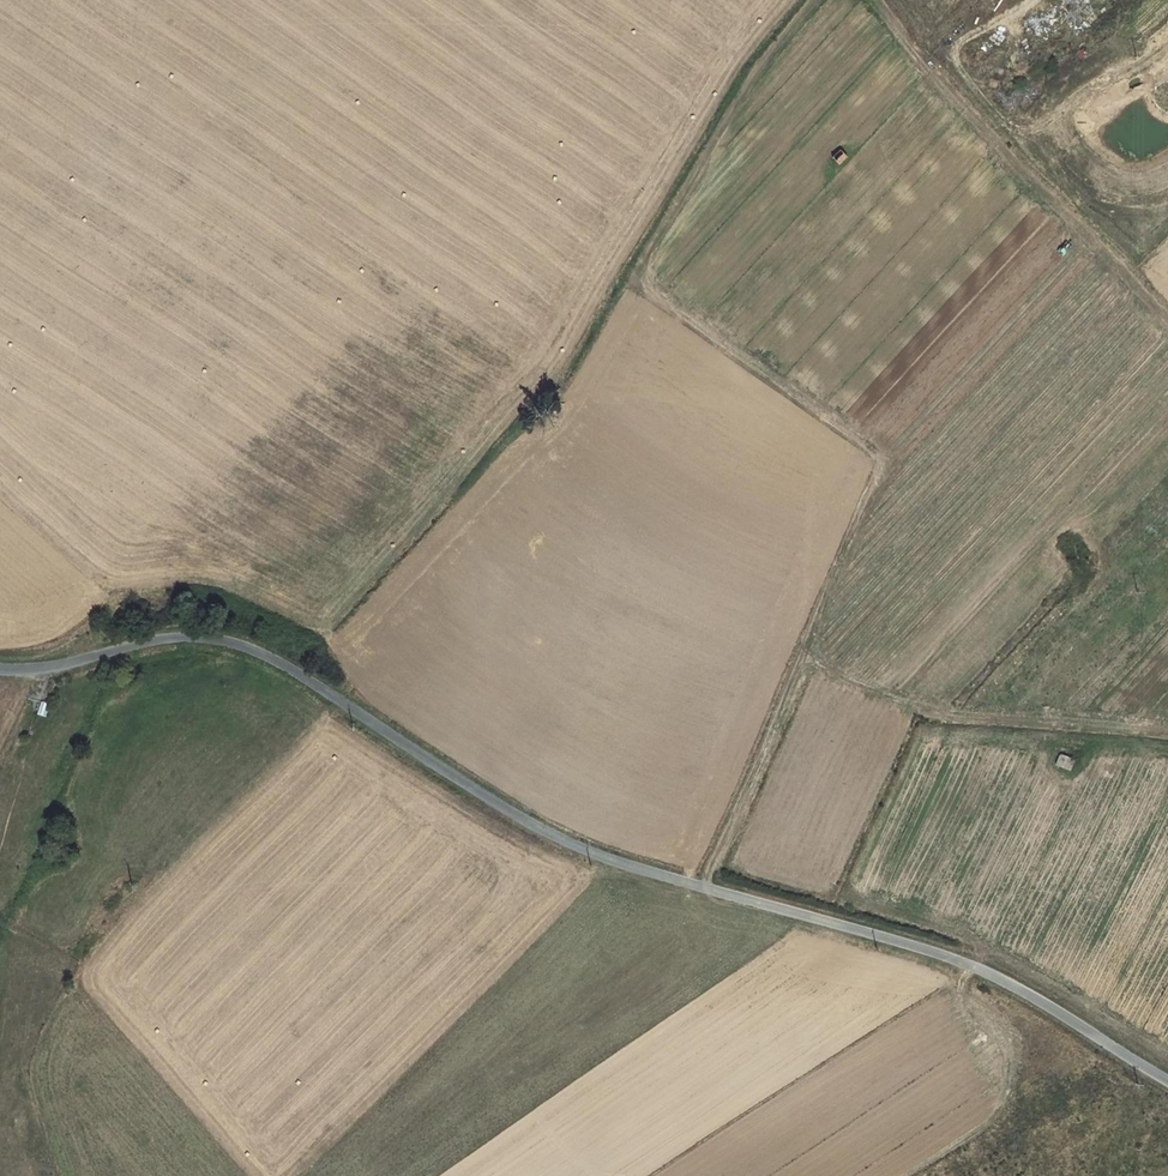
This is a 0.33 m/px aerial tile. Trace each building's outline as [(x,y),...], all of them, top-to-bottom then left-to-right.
[(832,158),(839,165),(847,157),(840,150),(832,158)] [(1061,755),(1057,766),(1067,770),(1071,759),(1061,755)]
